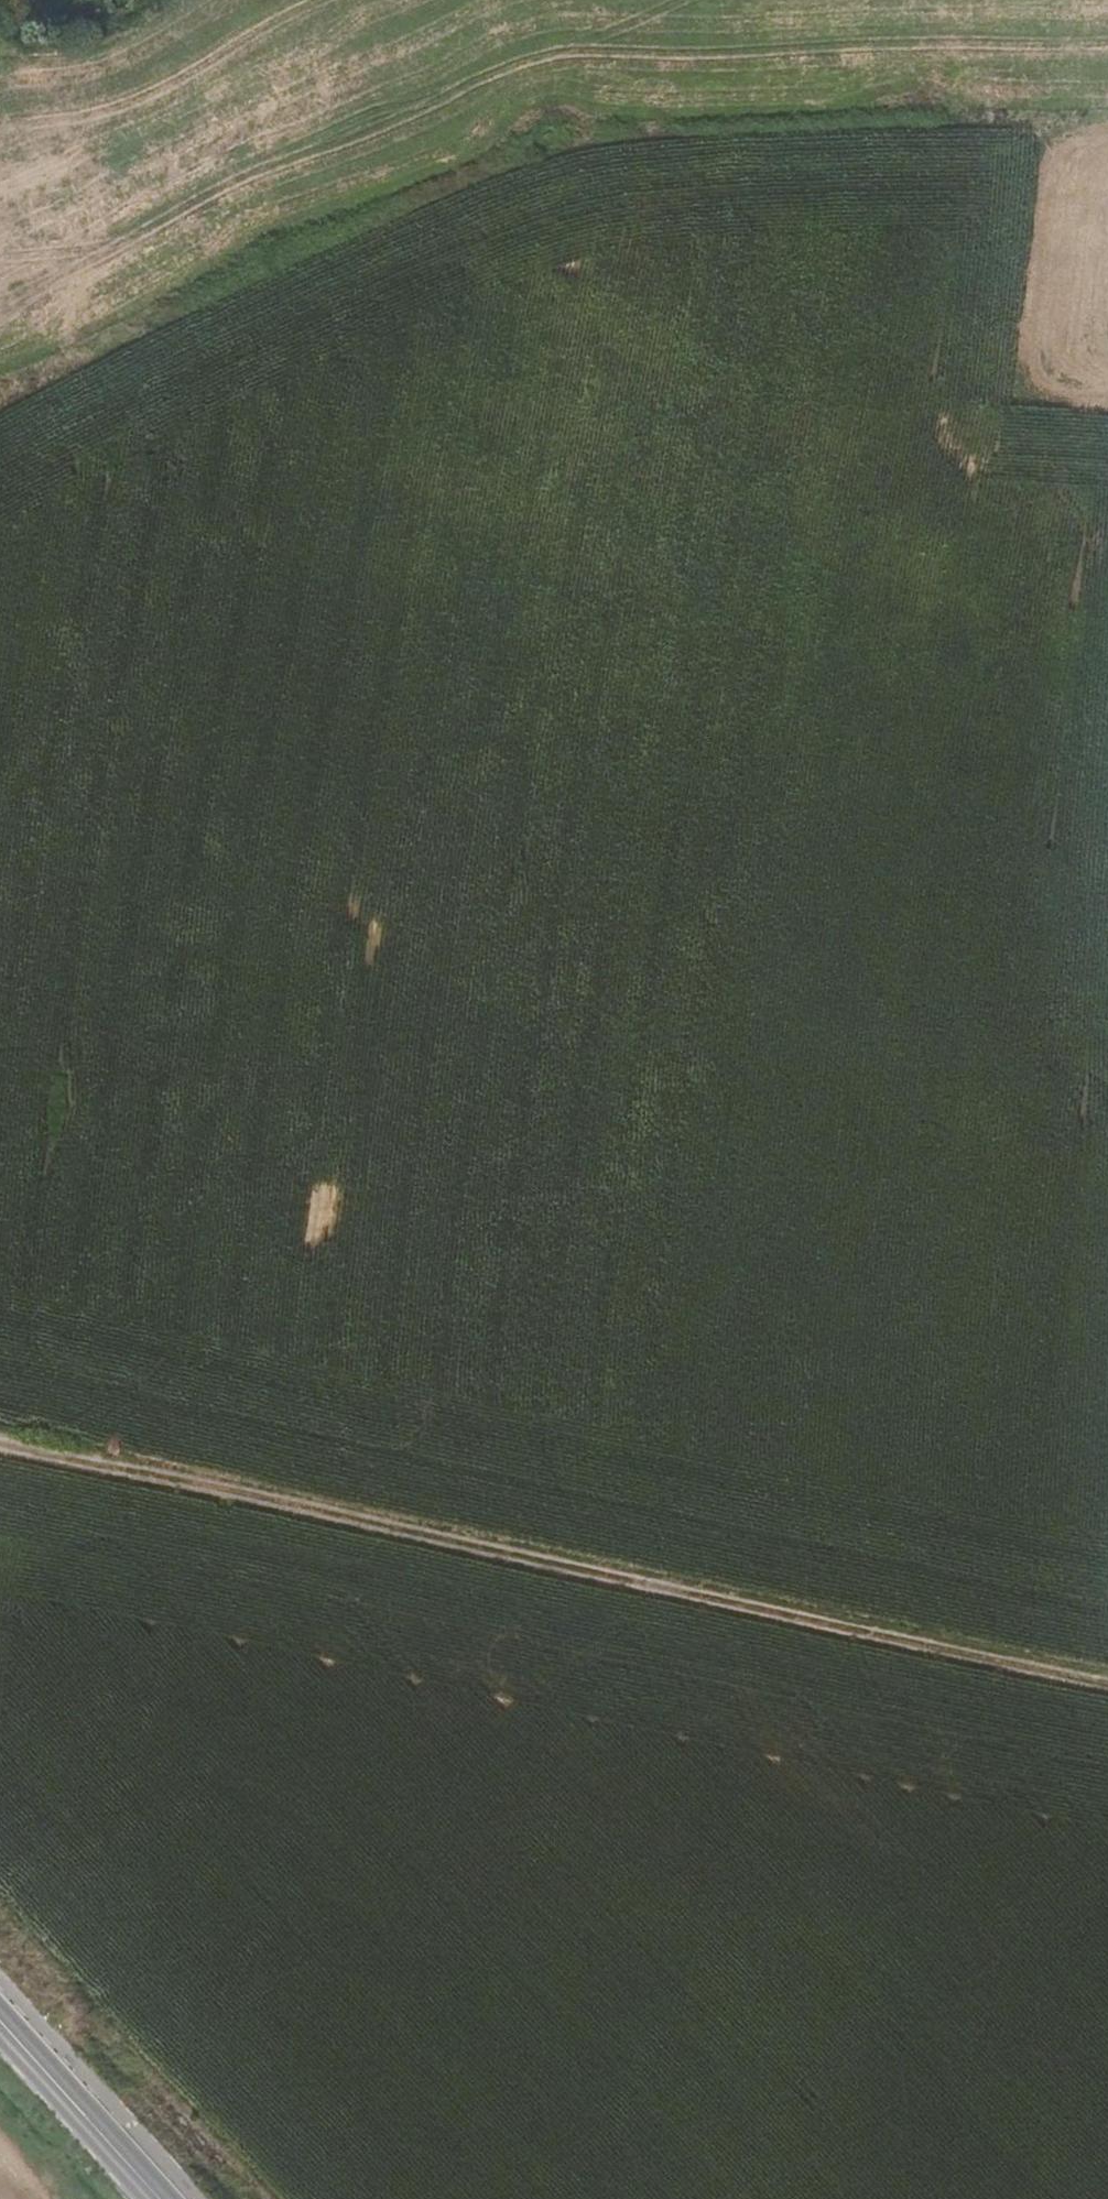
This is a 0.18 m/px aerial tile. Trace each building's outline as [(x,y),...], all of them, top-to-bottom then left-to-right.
[(42,13),(36,2),(26,7),(32,18),(42,13)]
